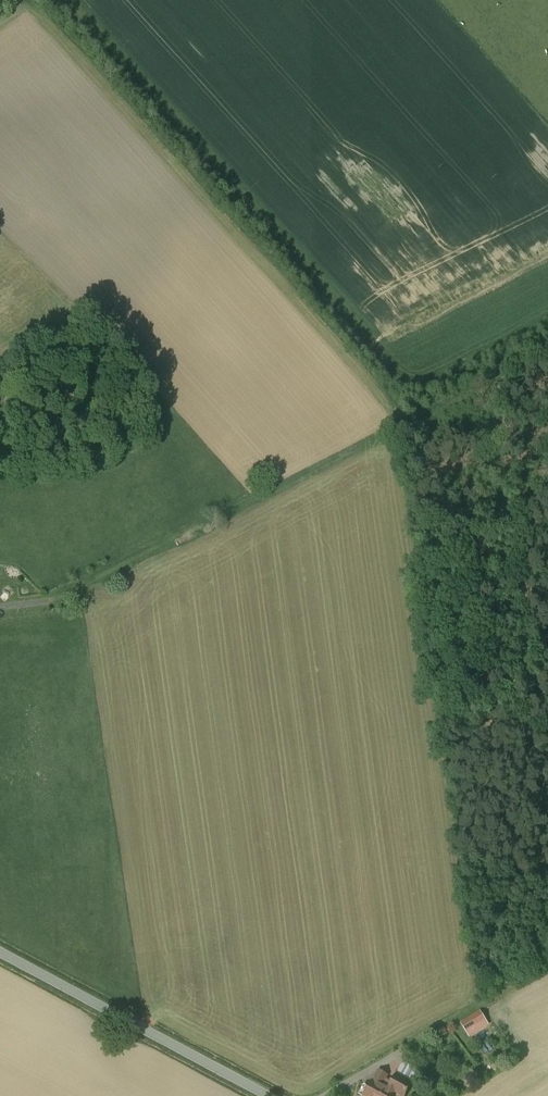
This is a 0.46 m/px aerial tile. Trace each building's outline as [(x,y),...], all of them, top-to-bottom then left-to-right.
[(469,1037),(488,1026),(480,1013),(461,1024),(469,1037)] [(403,1064),(389,1091),(396,1094),(396,1095),(397,1095),(406,1095),(419,1072),(403,1064)] [(378,1071),(373,1082),(383,1087),(389,1076),(378,1071)] [(396,1095),(396,1094),(389,1091),(383,1087),(373,1082),(369,1088),(364,1085),(359,1095),(361,1095),(395,1095),(396,1095)]
